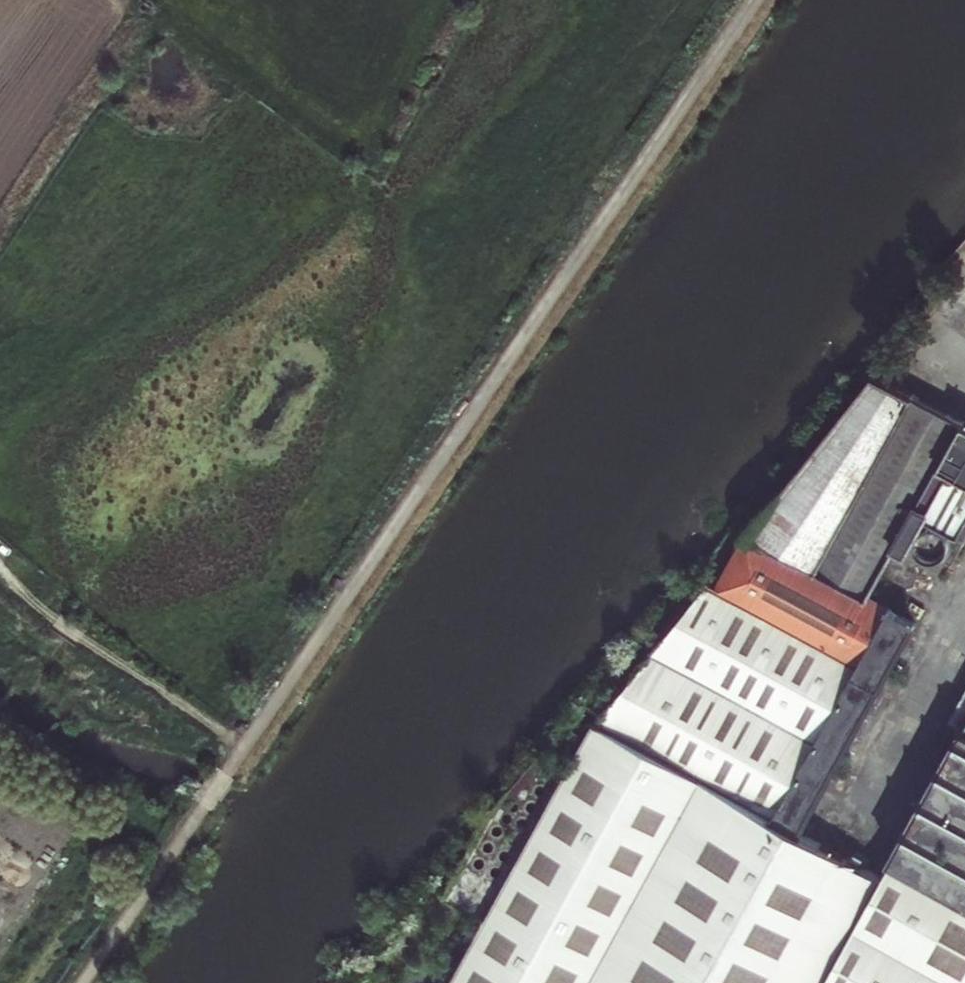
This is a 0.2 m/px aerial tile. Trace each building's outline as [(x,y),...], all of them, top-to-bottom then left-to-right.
[(747,537),(719,587),(710,581),(599,719),(597,719),(571,767),(548,755),(496,814),(450,899),(487,919),(452,982),(964,982),(964,729),(883,878),(802,833),(918,623),(870,597),(897,548),(940,570),(945,563),(952,566),(964,543),(964,542),(958,538),(959,535),(964,525),(964,422),(875,373),(747,537)] [(951,718),(959,722),(956,713),(962,703),(964,702),(964,692),(951,718)] [(962,703),(956,713),(959,722),(964,725),(964,702),(962,703)]
